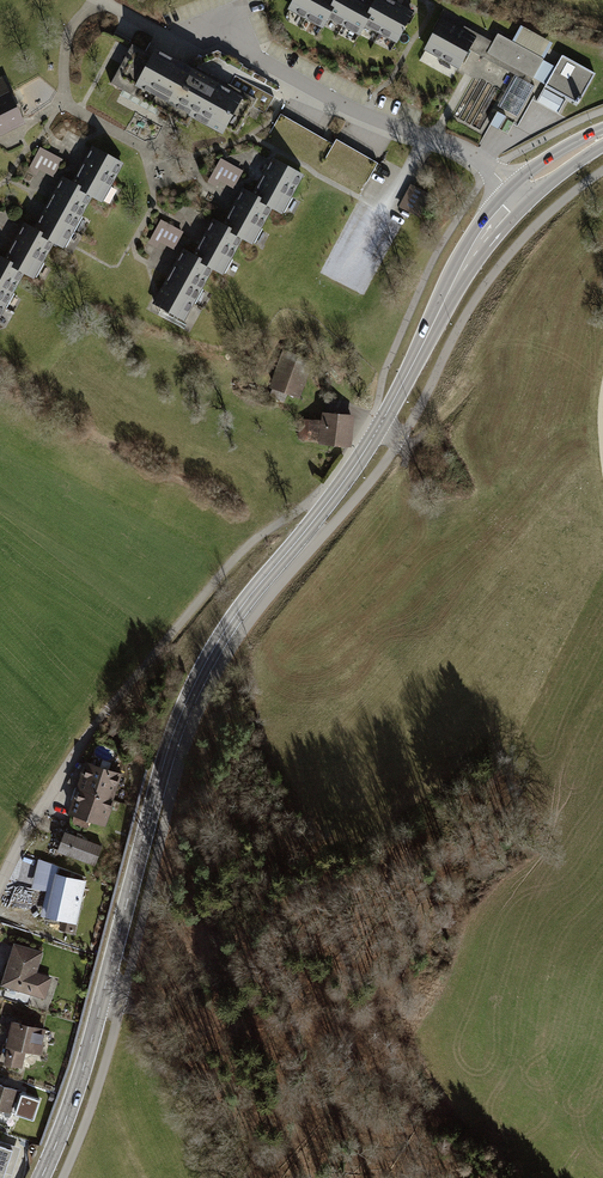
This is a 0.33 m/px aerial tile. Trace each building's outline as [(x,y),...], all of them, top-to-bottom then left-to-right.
[(284,13),(303,23),(316,0),(291,0),(284,13)] [(321,33),(327,22),(339,0),(316,0),(303,23),(321,33)] [(327,22),(344,31),(360,0),(339,0),(327,22)] [(360,40),(364,32),(378,6),(368,0),(360,0),(344,31),(360,40)] [(386,0),(381,0),(378,6),(364,32),(380,40),(398,6),(386,0)] [(396,49),(414,15),(398,6),(380,40),(396,49)] [(469,51),(478,36),(462,27),(459,31),(441,21),(423,51),(458,71),(469,51)] [(497,103),(514,112),(554,44),(519,24),(510,41),(495,33),(489,42),(478,36),(469,51),(513,76),(497,103)] [(224,137),(245,100),(134,38),(109,83),(173,118),(185,125),(190,118),(224,137)] [(595,73),(560,55),(536,100),(558,111),(565,99),(578,106),(595,73)] [(23,124),(9,94),(2,79),(0,80),(0,142),(26,129),(23,124)] [(497,114),(492,126),(501,130),(507,118),(497,114)] [(53,177),(62,161),(41,149),(28,170),(37,176),(41,170),(53,177)] [(124,167),(93,150),(74,184),(63,178),(33,230),(24,225),(4,260),(0,258),(0,317),(23,277),(34,284),(55,247),(65,252),(94,202),(101,206),(124,167)] [(281,217),(304,177),(269,158),(251,191),(241,186),(221,223),(210,217),(189,254),(181,250),(151,305),(182,322),(211,270),(221,276),(240,241),(251,248),(271,211),(281,217)] [(232,188),(241,172),(219,160),(207,181),(216,186),(219,181),(232,188)] [(418,219),(431,196),(411,185),(399,209),(418,219)] [(173,249),(183,231),(160,219),(147,242),(156,248),(160,242),(173,249)] [(268,392),(301,403),(314,364),(281,353),(268,392)] [(352,447),(355,414),(323,411),(322,419),(301,418),(299,437),(321,439),(321,444),(352,447)] [(77,789),(112,800),(120,774),(86,763),(77,789)] [(103,826),(112,800),(77,789),(69,815),(103,826)] [(94,863),(101,845),(64,831),(57,849),(94,863)] [(24,860),(22,866),(32,870),(34,864),(24,860)] [(56,876),(54,885),(84,892),(86,883),(56,876)] [(58,932),(73,936),(84,892),(54,885),(45,920),(60,923),(58,932)] [(44,1001),(51,977),(35,973),(42,953),(12,944),(0,982),(0,987),(44,1001)] [(0,1064),(20,1069),(24,1052),(38,1055),(44,1028),(11,1020),(0,1064)] [(19,1117),(23,1105),(18,1103),(22,1091),(0,1083),(0,1110),(19,1117)] [(47,1116),(34,1112),(25,1137),(37,1142),(47,1116)] [(0,1142),(0,1169),(4,1170),(12,1146),(0,1142)]
